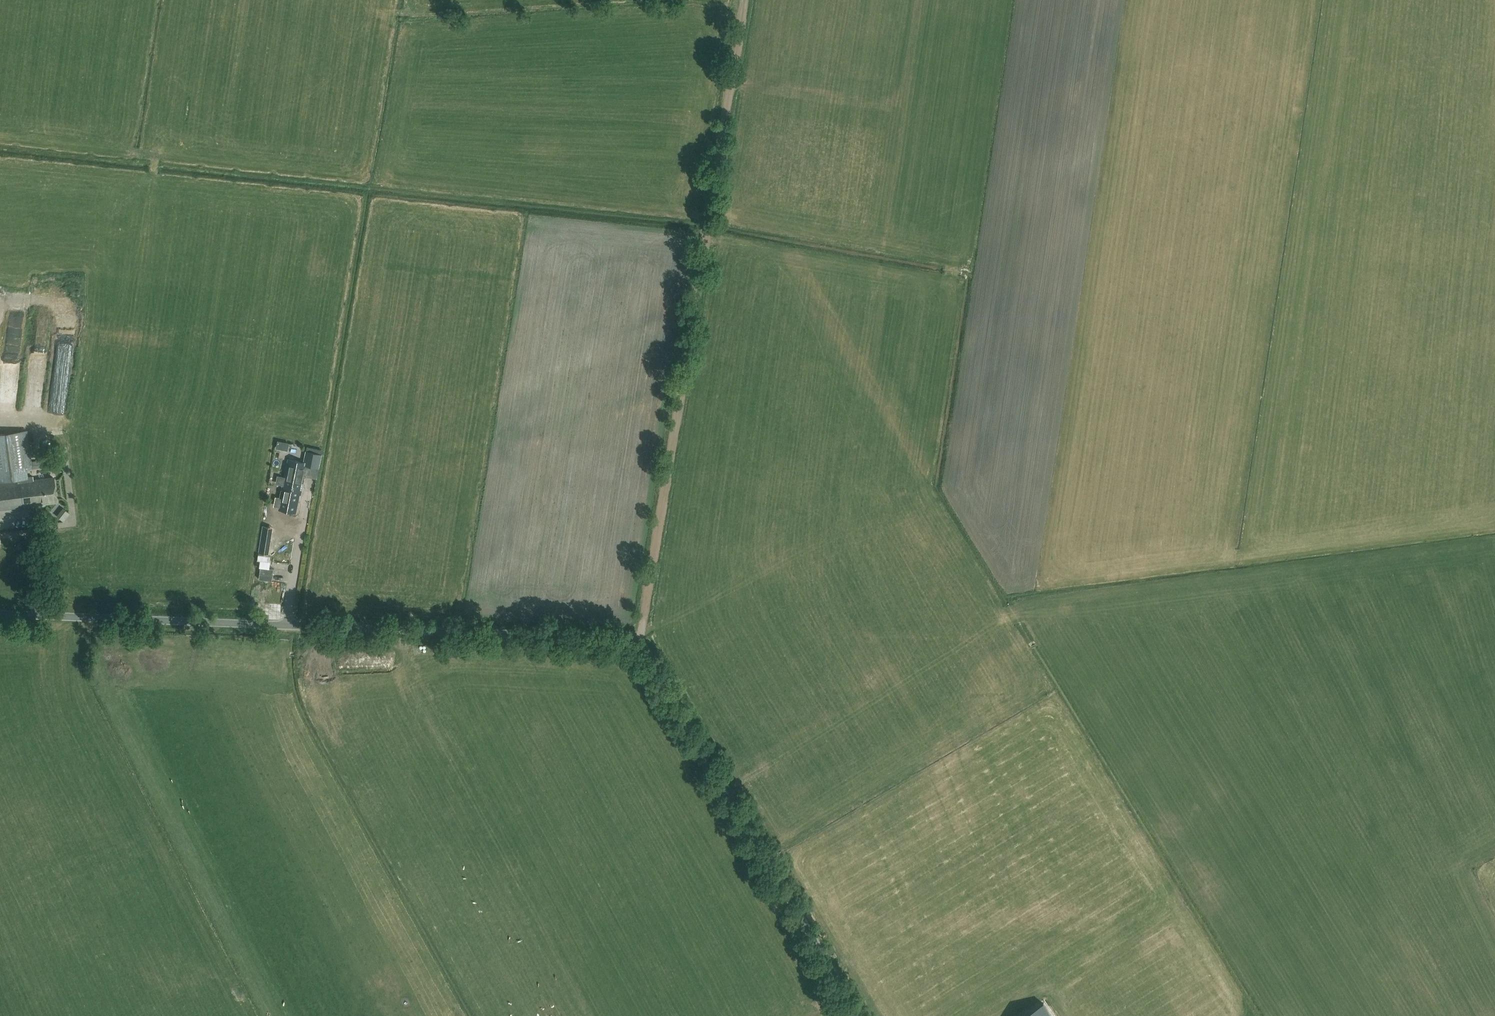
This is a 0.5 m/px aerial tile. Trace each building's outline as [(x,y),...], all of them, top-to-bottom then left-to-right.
[(28,337),(30,328),(24,326),(22,335),(28,337)] [(26,469),(32,469),(27,430),(0,434),(0,510),(38,505),(39,506),(44,506),(45,504),(57,502),(53,477),(33,479),(33,477),(27,478),(26,469)] [(319,468),(322,454),(306,450),(304,461),(288,458),(282,486),(302,491),(307,466),(319,468)] [(302,491),(282,486),(282,490),(283,490),(279,508),(296,512),(300,494),(301,494),(302,491)] [(269,553),(271,540),(261,538),(259,552),(269,553)] [(313,689),(303,692),(305,700),(316,697),(313,689)] [(842,956),(846,960),(856,950),(851,945),(842,956)] [(1043,1003),(1022,1015),(1051,1015),(1043,1003)]
